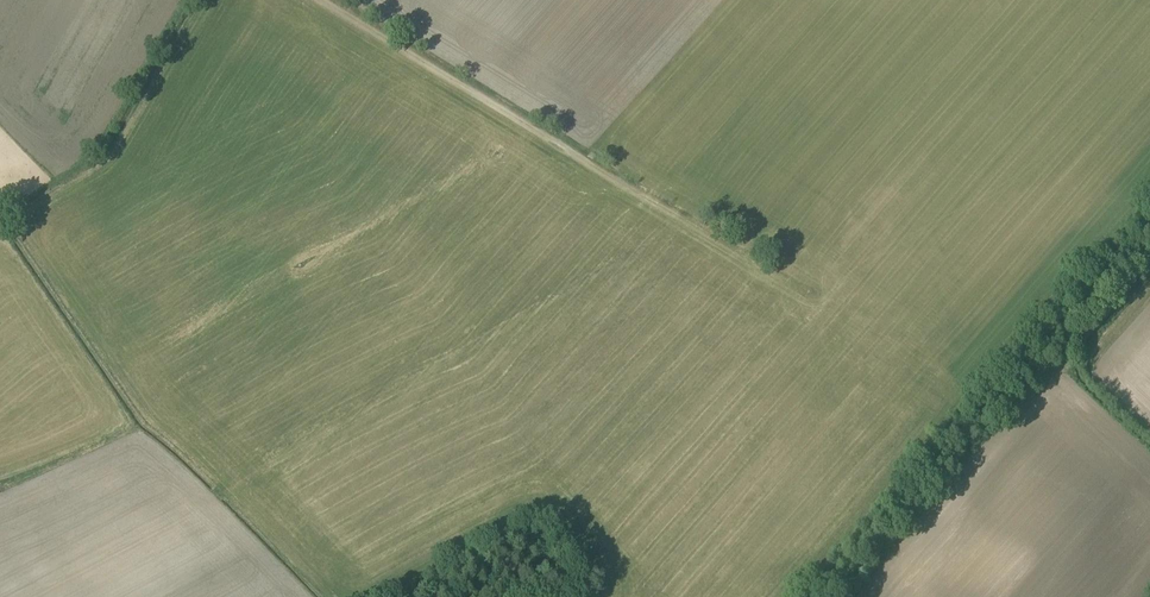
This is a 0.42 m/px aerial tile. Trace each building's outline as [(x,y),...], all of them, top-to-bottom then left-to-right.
[(648,204),(644,209),(656,217),(659,212),(648,204)]
